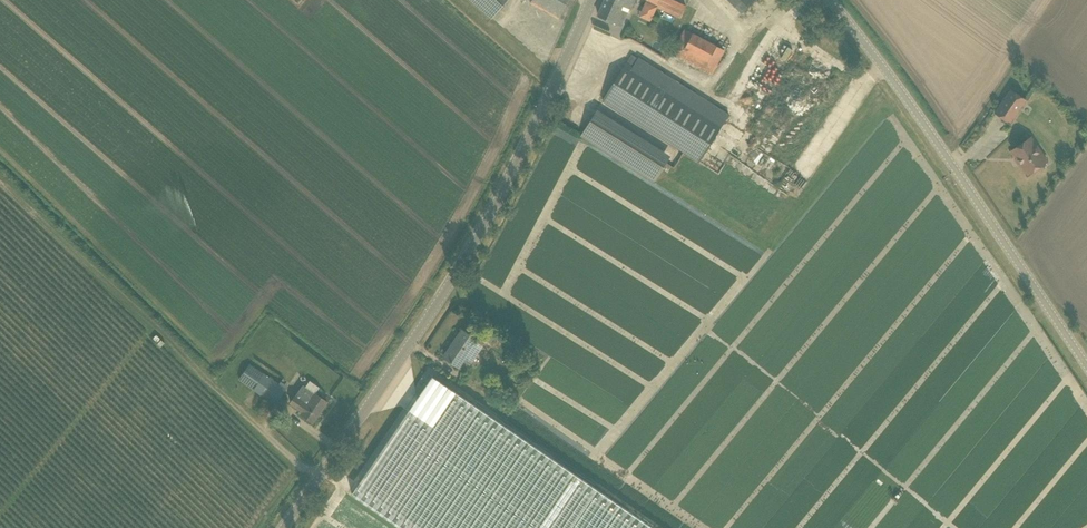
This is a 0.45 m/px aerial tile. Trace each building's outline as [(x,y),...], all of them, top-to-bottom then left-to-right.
[(492,18),(508,0),(472,0),(492,18)] [(530,3),(562,16),(569,0),(531,0),(530,3)] [(619,24),(622,25),(629,9),(631,9),(635,0),(605,0),(598,15),(615,23),(615,22),(619,24)] [(681,18),(687,5),(676,0),(648,0),(647,3),(681,18)] [(742,14),(755,0),(728,0),(742,14)] [(712,73),(724,49),(684,28),(672,52),(712,73)] [(723,124),(633,67),(627,63),(603,100),(699,161),(723,124)] [(1010,123),(1026,100),(1011,90),(995,113),(1010,123)] [(1047,161),(1042,153),(1031,137),(1012,150),(1028,174),(1047,161)] [(459,367),(464,360),(470,365),(484,344),(478,340),(463,329),(444,357),(459,367)] [(240,379),(276,404),(286,390),(250,364),(240,379)] [(432,376),(352,494),(402,527),(655,527),(432,376)] [(316,393),(315,394),(303,385),(291,403),(303,411),(301,414),(313,422),(328,402),(316,393)]
